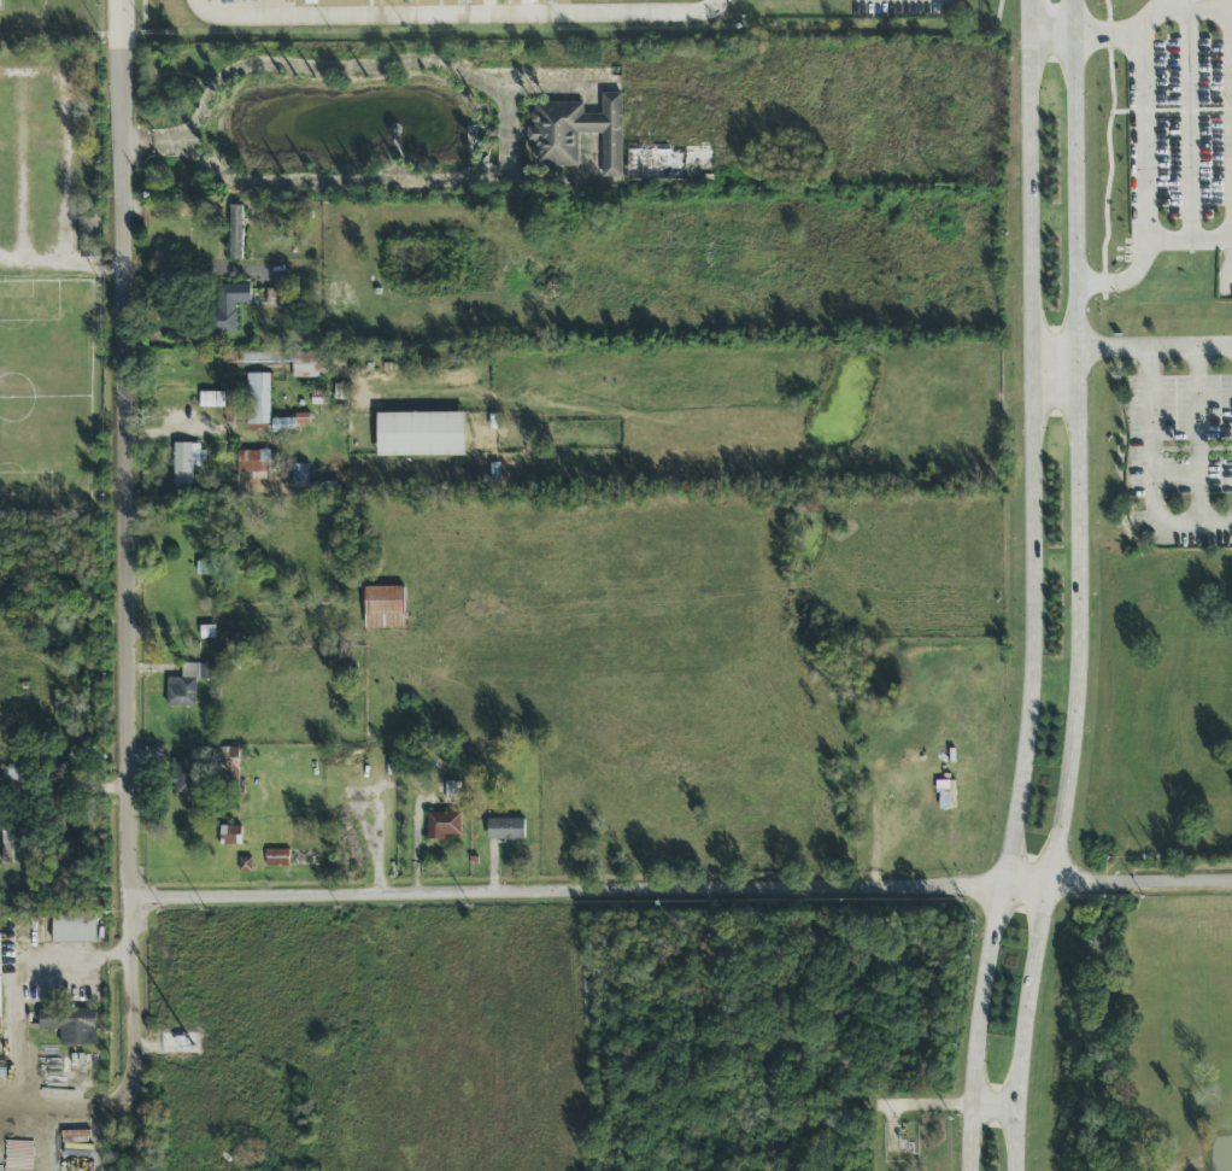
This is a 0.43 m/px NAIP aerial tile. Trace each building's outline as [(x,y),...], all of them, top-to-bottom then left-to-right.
[(532,104),(532,165),(579,165),(579,134),(603,134),(603,177),(623,177),(622,93),(602,93),(603,113),(583,115),(583,104),(532,104)] [(627,180),(714,180),(714,147),(627,147),(627,180)] [(244,205),(230,205),(230,260),(244,260),(244,205)] [(236,332),(236,303),(251,303),(251,285),(209,285),(209,332),(236,332)] [(292,306),(292,288),(268,288),(268,306),(292,306)] [(416,349),(416,368),(432,369),(432,349),(416,349)] [(225,363),(292,363),(293,377),(327,377),(327,358),(293,358),(293,351),(225,352),(225,363)] [(456,369),(456,352),(441,352),(441,369),(456,369)] [(247,425),(270,425),(270,374),(247,374),(247,425)] [(199,408),(224,408),(224,393),(199,393),(199,408)] [(377,414),(377,456),(465,456),(465,414),(377,414)] [(272,432),(295,432),(295,425),(310,425),(310,417),(272,417),(272,432)] [(192,486),(192,466),(204,466),(204,445),(175,444),(174,486),(192,486)] [(271,480),(270,451),(238,452),(238,474),(250,474),(250,481),(271,480)] [(309,466),(293,465),(292,488),(308,488),(309,466)] [(404,587),(364,588),(365,629),(405,629),(404,587)] [(166,707),(195,708),(196,680),(216,681),(217,665),(184,664),(183,679),(167,678),(166,707)] [(200,796),(201,760),(174,760),(174,796),(200,796)] [(445,801),(460,801),(460,783),(445,783),(445,801)] [(427,838),(460,838),(461,814),(428,814),(427,838)] [(487,820),(487,841),(524,841),(525,820),(487,820)] [(241,827),(220,828),(221,846),(241,845),(241,827)] [(13,861),(14,831),(3,830),(2,861),(13,861)] [(266,867),(289,867),(289,850),(266,850),(266,867)] [(96,943),(95,913),(53,914),(54,944),(96,943)] [(97,1046),(96,1009),(39,1011),(39,1031),(60,1030),(61,1047),(97,1046)]
